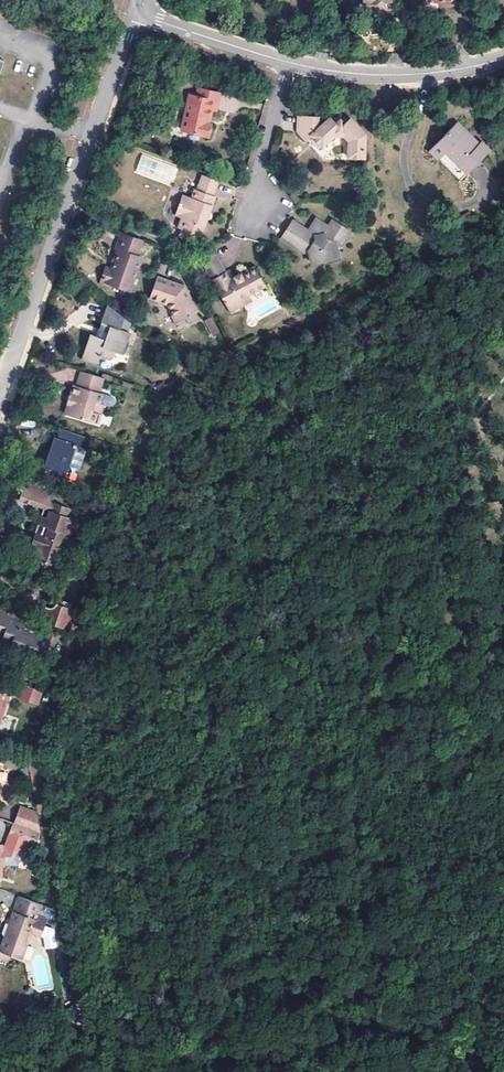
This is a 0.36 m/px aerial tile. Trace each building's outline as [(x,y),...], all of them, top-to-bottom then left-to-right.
[(188,103),(182,131),(210,137),(212,126),(208,125),(212,110),(216,111),(220,94),(198,89),(196,96),(194,105),(188,103)] [(190,95),(188,103),(194,105),(196,96),(190,95)] [(340,125),(334,125),(330,120),(321,127),(318,124),(318,118),(298,117),(298,132),(306,141),(312,137),(322,148),(334,136),(344,137),(349,142),(348,158),(358,158),(364,158),(366,135),(351,120),(345,125),(340,125)] [(458,131),(461,129),(457,125),(452,130),(456,134),(458,131)] [(430,153),(439,162),(446,155),(468,176),(490,153),(482,144),(479,147),(461,129),(458,131),(456,134),(452,130),(430,153)] [(197,236),(200,236),(215,196),(213,195),(218,181),(202,176),(197,191),(195,190),(191,199),(184,196),(181,204),(179,203),(177,208),(179,209),(176,217),(182,219),(178,229),(182,230),(179,238),(195,243),(197,236)] [(333,255),(337,255),(336,246),(343,245),(346,240),(343,238),(348,231),(333,221),(328,228),(316,221),(311,228),(309,232),(293,222),(281,240),(302,253),(309,252),(312,260),(315,260),(319,261),(322,262),(323,263),(325,262),(328,262),(330,260),(331,259),(333,255)] [(131,291),(138,271),(142,258),(137,256),(142,242),(121,234),(116,249),(118,250),(112,269),(106,267),(101,284),(112,288),(113,285),(131,291)] [(173,247),(179,256),(187,252),(182,242),(173,247)] [(238,301),(246,297),(265,286),(255,268),(243,275),(241,273),(234,277),(235,279),(230,282),(228,280),(225,273),(220,276),(216,267),(221,265),(213,251),(200,258),(230,312),(240,306),(238,301)] [(309,252),(312,264),(322,262),(319,261),(315,260),(312,260),(309,252)] [(220,276),(225,273),(221,265),(216,267),(220,276)] [(150,298),(157,277),(138,271),(131,291),(150,298)] [(169,281),(157,277),(150,298),(169,304),(173,313),(171,314),(177,323),(197,313),(184,287),(169,281)] [(309,305),(316,301),(312,295),(305,299),(309,305)] [(238,301),(240,306),(248,302),(246,297),(238,301)] [(124,319),(107,305),(101,324),(103,324),(101,331),(99,330),(96,337),(91,336),(83,360),(99,365),(101,357),(112,360),(114,352),(122,354),(129,333),(121,330),(124,319)] [(220,332),(212,317),(205,321),(214,336),(220,332)] [(105,378),(84,371),(79,386),(76,385),(73,395),(76,396),(70,415),(89,422),(92,412),(95,402),(101,404),(104,394),(101,393),(105,378)] [(76,396),(73,395),(66,414),(70,415),(76,396)] [(92,412),(89,422),(94,423),(98,414),(92,412)] [(86,438),(61,429),(57,439),(55,438),(44,467),(66,474),(69,466),(80,469),(86,450),(83,448),(86,438)] [(37,545),(32,558),(42,562),(43,568),(51,564),(59,567),(61,561),(63,556),(60,555),(64,544),(66,545),(68,540),(72,528),(67,526),(64,525),(66,518),(69,519),(76,502),(46,491),(41,508),(44,509),(49,511),(46,518),(42,516),(39,524),(43,526),(39,534),(38,534),(34,543),(37,545)] [(29,542),(24,555),(32,558),(37,545),(34,543),(38,534),(39,534),(43,526),(39,524),(32,543),(29,542)] [(63,556),(61,561),(67,563),(73,542),(68,540),(66,545),(64,544),(60,555),(63,556)] [(44,608),(40,621),(63,629),(69,609),(56,604),(56,601),(55,597),(54,596),(49,594),(48,596),(51,598),(53,601),(53,603),(51,606),(49,608),(46,608),(44,608)] [(0,607),(0,634),(3,635),(5,635),(2,644),(11,647),(10,651),(24,656),(30,658),(29,661),(41,666),(52,635),(37,630),(29,627),(32,618),(0,607)] [(39,625),(37,630),(52,635),(54,629),(39,625)] [(3,635),(0,643),(0,657),(21,664),(24,656),(10,651),(11,647),(2,644),(5,635),(3,635)] [(41,691),(24,685),(20,694),(30,697),(28,702),(36,705),(41,691)] [(11,690),(0,686),(0,721),(11,690)] [(20,808),(14,825),(18,826),(24,809),(20,808)] [(18,826),(40,834),(37,814),(24,809),(18,826)] [(40,835),(15,826),(10,838),(26,843),(36,846),(40,835)] [(26,843),(10,838),(6,848),(22,854),(26,843)] [(1,878),(1,866),(18,867),(22,854),(6,848),(2,848),(2,845),(0,845),(0,878),(1,878)] [(19,897),(9,925),(10,926),(6,937),(5,936),(0,950),(0,959),(8,962),(11,955),(12,951),(23,955),(26,944),(25,944),(29,932),(40,936),(46,919),(36,915),(40,905),(19,897)]
